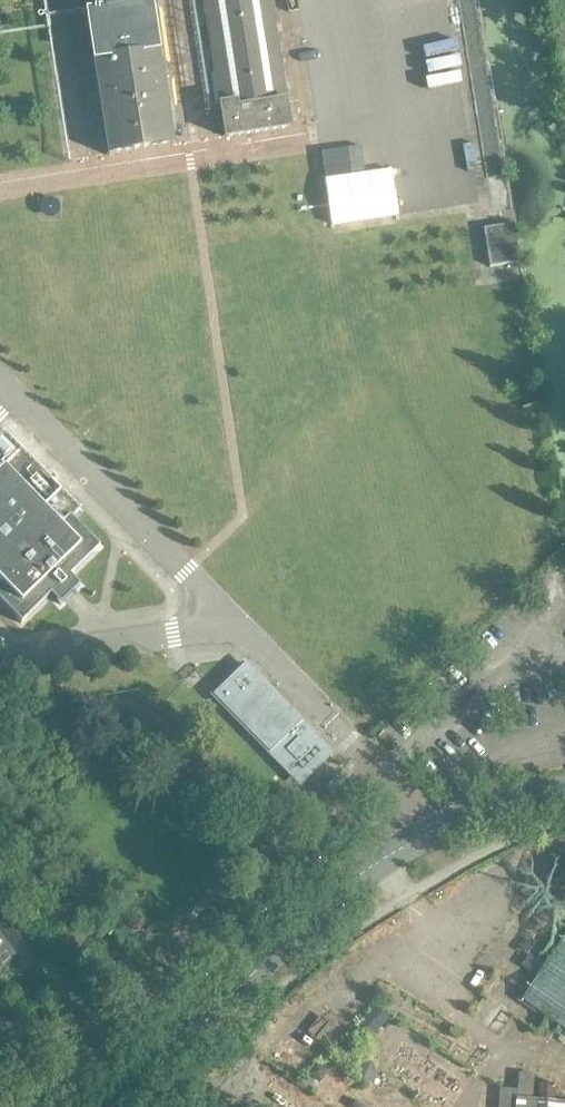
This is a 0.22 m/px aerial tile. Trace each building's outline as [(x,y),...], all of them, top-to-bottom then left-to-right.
[(218,94),(238,91),(240,99),(284,92),(269,0),(203,0),(218,94)] [(150,3),(86,13),(109,156),(172,146),(150,3)] [(238,91),(218,94),(225,138),(290,128),(284,92),(240,99),(238,91)] [(490,267),(508,264),(519,262),(513,224),(484,229),(490,267)] [(0,473),(0,602),(21,624),(50,595),(60,605),(64,600),(76,589),(79,586),(69,576),(99,547),(71,518),(80,509),(62,490),(4,431),(0,435),(0,467),(3,470),(0,473)] [(311,751),(293,731),(302,722),(245,663),(212,694),(270,753),(279,744),(298,763),(311,751)] [(9,916),(0,907),(0,925),(9,916)] [(522,1000),(546,1016),(543,1021),(564,1036),(564,936),(522,1000)] [(14,954),(0,939),(0,967),(14,954)] [(516,1073),(516,1074),(509,1073),(501,1080),(499,1082),(498,1087),(496,1106),(564,1106),(564,1083),(555,1082),(555,1085),(539,1084),(538,1100),(530,1099),(531,1099),(533,1074),(516,1073)]
